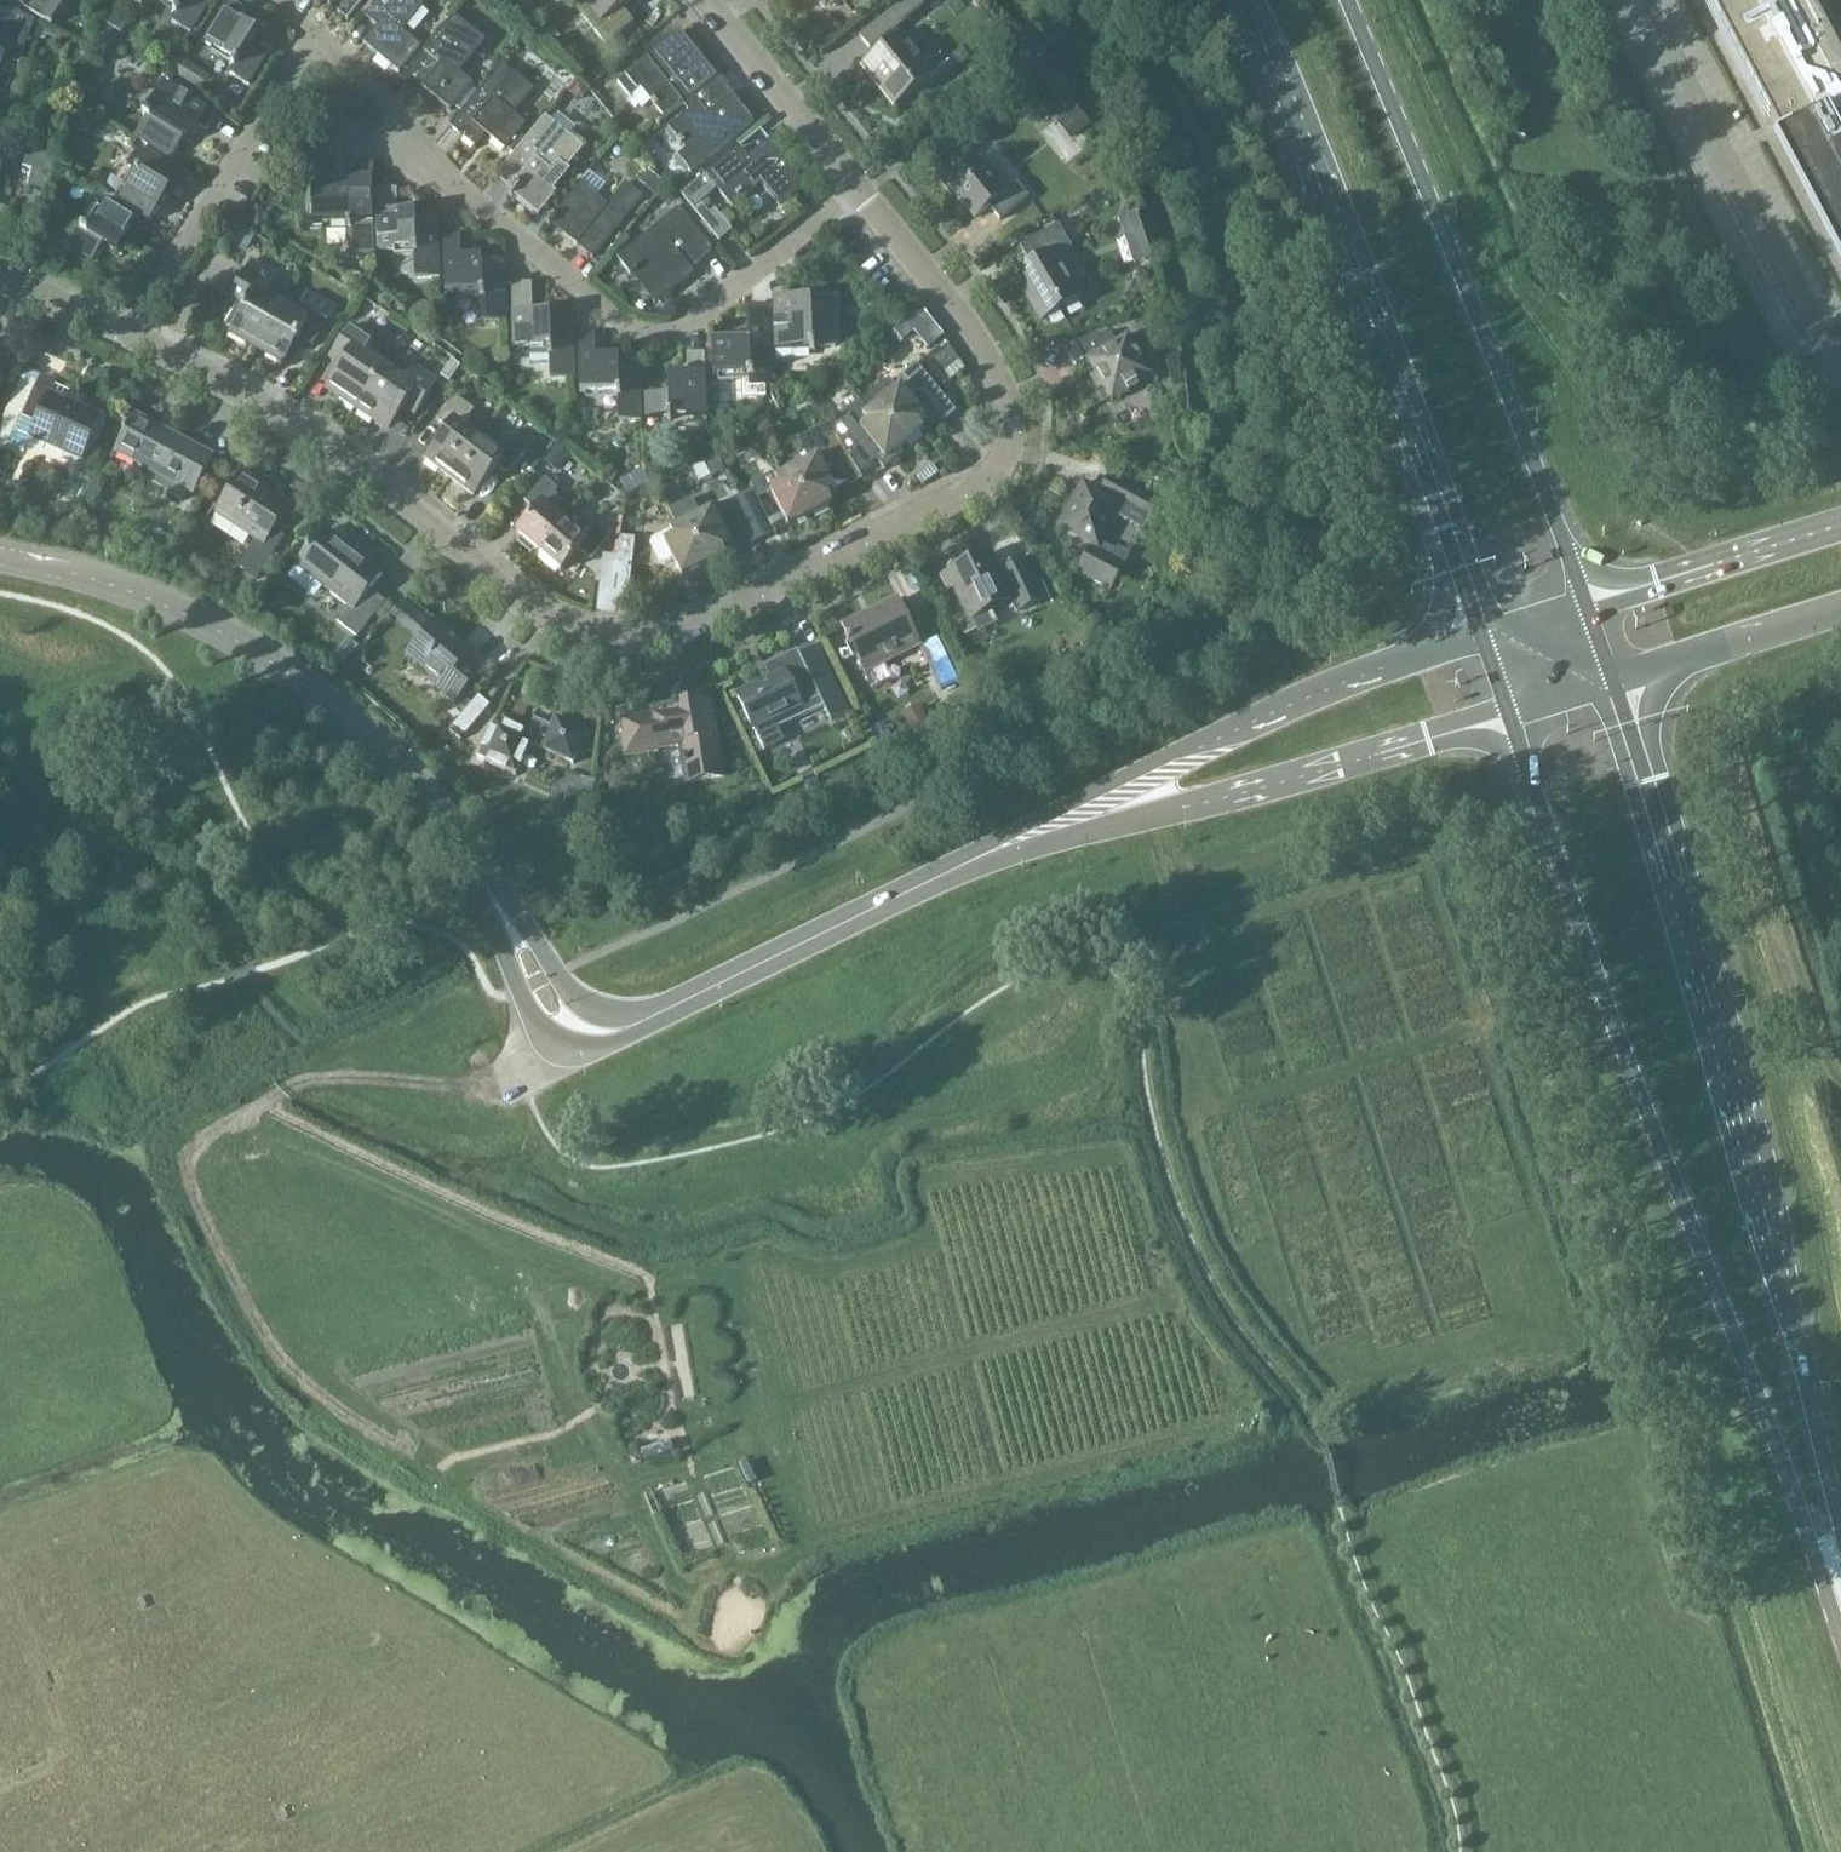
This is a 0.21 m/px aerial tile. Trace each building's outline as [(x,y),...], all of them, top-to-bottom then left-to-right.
[(27,10),(50,24),(66,0),(11,0),(27,10)] [(171,21),(189,32),(206,4),(200,0),(162,0),(175,8),(171,14),(174,16),(171,21)] [(347,21),(348,22),(365,0),(321,0),(347,21)] [(370,21),(377,27),(364,44),(400,73),(421,48),(402,32),(429,0),(378,0),(364,16),(370,21)] [(579,0),(560,0),(567,9),(579,0)] [(599,7),(584,19),(602,41),(629,19),(620,8),(630,0),(593,0),(599,7)] [(877,21),(859,37),(869,49),(882,38),(887,45),(863,65),(896,105),(935,73),(902,33),(900,35),(894,28),(924,4),(920,0),(903,0),(877,21)] [(1768,118),(1840,257),(1840,59),(1838,61),(1806,0),(1705,0),(1768,118)] [(229,2),(218,21),(204,44),(233,61),(230,68),(233,70),(230,75),(248,86),(265,57),(247,47),(255,33),(238,23),(245,11),(229,2)] [(453,15),(447,21),(400,79),(431,104),(435,100),(450,112),(472,85),(458,74),(485,42),(453,15)] [(10,51),(23,56),(31,33),(0,23),(0,78),(10,51)] [(666,119),(681,106),(714,81),(714,82),(718,78),(681,32),(618,82),(630,97),(641,88),(666,119)] [(513,114),(533,89),(501,63),(449,127),(475,148),(486,135),(506,152),(527,126),(513,114)] [(714,81),(681,106),(687,114),(669,128),(687,150),(678,157),(691,172),(754,122),(733,96),(728,99),(714,82),(714,81)] [(205,131),(213,117),(162,86),(154,98),(159,101),(150,116),(144,113),(142,116),(146,119),(134,137),(171,160),(183,140),(187,143),(197,127),(205,131)] [(567,168),(584,147),(545,116),(497,176),(512,187),(507,193),(512,198),(514,196),(539,216),(557,194),(553,191),(570,170),(567,168)] [(659,154),(677,141),(662,120),(644,133),(659,154)] [(705,176),(717,190),(732,208),(761,184),(779,206),(805,185),(772,145),(751,161),(741,148),(705,176)] [(179,199),(191,179),(139,148),(127,167),(137,173),(118,203),(150,223),(169,193),(179,199)] [(1001,219),(1030,196),(1018,182),(1006,192),(977,157),(948,181),(977,217),(991,206),(1001,219)] [(700,204),(717,190),(705,176),(681,195),(719,241),(732,231),(715,210),(709,214),(700,204)] [(350,256),(375,255),(372,177),(349,178),(349,188),(310,190),(312,228),(349,226),(350,256)] [(593,258),(642,196),(625,183),(607,205),(580,183),(547,225),(551,228),(553,226),(593,258)] [(416,279),(441,278),(439,219),(417,219),(416,214),(399,214),(398,191),(378,191),(380,251),(416,250),(416,279)] [(138,242),(147,228),(106,203),(89,233),(82,229),(81,230),(76,227),(64,246),(92,263),(102,245),(117,254),(128,236),(138,242)] [(692,273),(688,269),(713,250),(679,208),(618,257),(629,271),(627,273),(631,278),(632,276),(655,305),(695,273),(693,272),(692,273)] [(1136,213),(1118,219),(1133,262),(1151,256),(1136,213)] [(1058,255),(1072,246),(1059,225),(1022,246),(1032,262),(1019,270),(1034,296),(1031,298),(1044,320),(1083,296),(1058,255)] [(482,323),(506,322),(504,261),(481,262),(481,255),(462,256),(462,237),(444,237),(446,296),(481,295),(482,323)] [(229,333),(257,349),(283,304),(269,296),(279,277),(253,261),(243,278),(235,273),(222,297),(230,301),(229,303),(239,308),(228,327),(231,329),(229,333)] [(530,285),(511,286),(514,353),(526,352),(527,364),(550,363),(551,380),(577,379),(574,320),(551,321),(550,314),(531,315),(530,285)] [(816,347),(836,347),(835,302),(811,303),(811,297),(791,297),(790,289),(775,290),(776,351),(816,350),(816,347)] [(283,304),(257,349),(285,364),(299,338),(313,346),(336,307),(310,292),(298,313),(283,304)] [(749,340),(714,341),(715,377),(742,377),(743,398),(765,397),(765,388),(773,388),(771,322),(771,308),(754,308),(748,308),(748,323),(749,340)] [(926,320),(913,330),(927,348),(941,338),(926,320)] [(1781,340),(1796,333),(1790,320),(1775,327),(1781,340)] [(342,401),(358,411),(386,368),(365,354),(374,340),(352,325),(331,357),(345,367),(330,390),(343,399),(342,401)] [(1110,331),(1065,345),(1077,365),(1087,359),(1113,400),(1155,373),(1129,333),(1116,341),(1110,331)] [(620,421),(642,421),(639,361),(618,362),(618,356),(597,357),(596,337),(579,337),(582,394),(619,393),(620,421)] [(668,420),(707,419),(705,354),(687,355),(688,375),(668,375),(669,393),(646,394),(647,418),(668,417),(668,420)] [(889,379),(862,402),(869,411),(864,415),(870,422),(918,423),(926,417),(910,397),(919,389),(927,398),(938,389),(930,380),(921,369),(916,363),(892,383),(889,379)] [(840,367),(818,377),(831,406),(853,397),(840,367)] [(386,368),(358,411),(374,422),(375,420),(388,429),(403,405),(417,414),(438,383),(415,368),(406,382),(386,368)] [(23,418),(11,445),(25,451),(31,438),(81,461),(100,419),(51,397),(56,387),(40,380),(23,418)] [(423,460),(448,478),(477,440),(460,427),(472,411),(454,397),(435,421),(446,430),(423,460)] [(862,402),(830,427),(834,434),(849,459),(859,475),(877,461),(884,471),(898,460),(893,454),(910,440),(924,429),(918,423),(870,422),(864,415),(869,411),(862,402)] [(953,406),(941,412),(950,429),(962,423),(953,406)] [(194,495),(214,457),(135,415),(115,453),(194,495)] [(717,424),(707,430),(717,451),(728,446),(717,424)] [(793,469),(775,478),(779,485),(828,497),(837,493),(825,469),(835,464),(849,459),(834,434),(830,427),(828,424),(815,430),(818,435),(800,444),(808,462),(793,469)] [(477,440),(448,478),(472,497),(494,467),(506,475),(524,451),(505,437),(502,441),(486,429),(477,440)] [(554,447),(542,462),(554,472),(566,458),(554,447)] [(715,458),(707,462),(714,477),(722,473),(715,458)] [(641,470),(631,476),(637,488),(648,482),(641,470)] [(274,531),(291,506),(244,475),(218,515),(260,542),(243,569),(259,580),(287,539),(274,531)] [(537,550),(539,552),(566,522),(557,513),(566,503),(554,493),(558,489),(546,478),(525,501),(536,511),(517,533),(522,537),(520,542),(532,552),(537,550)] [(1062,526),(1093,543),(1078,571),(1112,590),(1123,571),(1095,555),(1117,516),(1143,530),(1158,502),(1118,480),(1109,496),(1086,483),(1062,526)] [(779,485),(770,489),(789,527),(815,514),(832,505),(828,497),(779,485)] [(753,489),(740,496),(762,540),(775,533),(753,489)] [(679,504),(668,510),(676,526),(670,529),(674,537),(724,549),(731,545),(719,520),(732,514),(748,546),(762,540),(740,496),(727,502),(714,508),(700,515),(692,498),(679,504)] [(566,522),(539,552),(562,571),(581,549),(592,559),(611,536),(598,524),(594,528),(585,521),(577,531),(566,522)] [(651,538),(649,545),(658,562),(660,564),(662,564),(664,564),(674,559),(684,578),(709,565),(727,556),(724,549),(674,537),(670,529),(651,538)] [(359,637),(385,602),(370,591),(384,573),(359,554),(355,559),(323,535),(298,566),(350,607),(339,621),(359,637)] [(619,537),(617,557),(614,583),(629,585),(635,539),(619,537)] [(998,570),(991,555),(941,580),(947,592),(951,590),(968,624),(972,622),(978,634),(998,625),(991,612),(1010,603),(1016,614),(1044,600),(1023,558),(998,570)] [(600,582),(614,583),(617,557),(603,556),(600,582)] [(866,668),(920,641),(900,600),(845,627),(866,668)] [(456,706),(485,672),(459,649),(465,643),(439,620),(407,656),(433,679),(430,682),(456,706)] [(941,687),(957,680),(937,639),(921,647),(941,687)] [(831,722),(846,716),(815,648),(800,655),(798,650),(765,666),(771,679),(737,694),(753,729),(763,750),(775,744),(778,741),(780,738),(779,733),(777,727),(823,706),(831,722)] [(466,711),(475,702),(469,695),(460,706),(466,711)] [(475,702),(466,711),(454,726),(465,735),(489,706),(479,697),(475,702)] [(689,782),(725,777),(719,739),(718,739),(712,700),(683,704),(681,705),(681,707),(682,711),(623,720),(625,736),(623,737),(626,758),(658,753),(658,750),(686,746),(688,758),(685,758),(689,782)] [(898,709),(909,731),(924,723),(914,701),(898,709)] [(574,765),(589,732),(557,717),(549,733),(543,730),(545,724),(536,721),(529,737),(497,722),(479,759),(517,777),(532,745),(574,765)]
